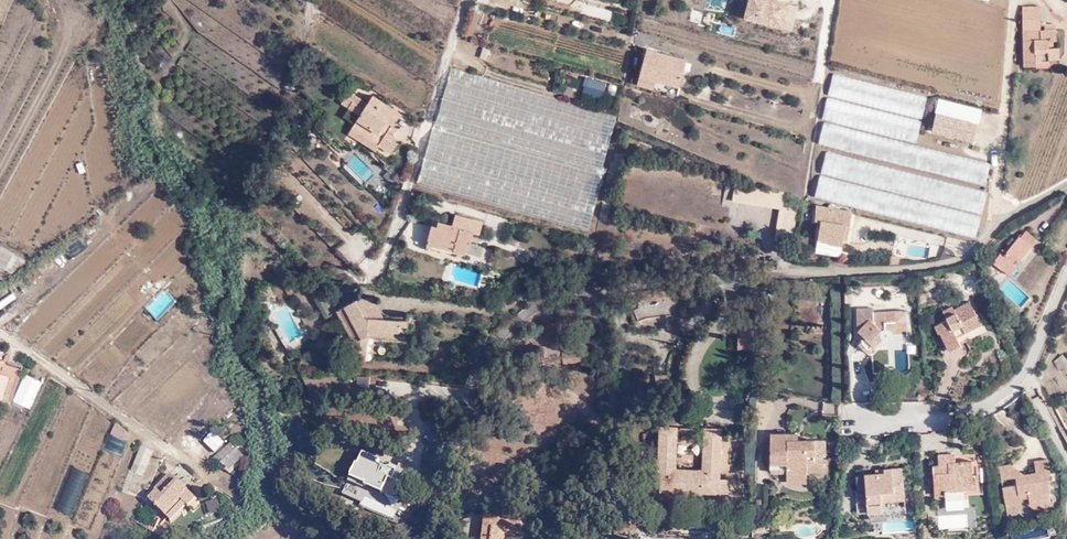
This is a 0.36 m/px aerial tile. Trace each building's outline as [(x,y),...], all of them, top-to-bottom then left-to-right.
[(772,0),(749,0),(743,20),(781,29),(788,4),(772,0)] [(1024,66),(1036,66),(1036,62),(1050,61),(1050,59),(1060,59),(1059,48),(1049,48),(1049,40),(1056,40),(1055,29),(1044,29),(1044,30),(1041,30),(1040,7),(1022,7),(1023,40),(1024,40),(1024,66)] [(687,59),(647,48),(640,75),(679,86),(687,59)] [(436,121),(602,168),(616,115),(451,68),(436,121)] [(819,144),(986,180),(991,160),(916,144),(927,93),(830,72),(829,81),(833,82),(829,97),(824,120),(819,144)] [(343,103),(356,111),(361,115),(349,132),(378,151),(381,147),(390,154),(400,140),(393,135),(391,134),(394,128),(392,126),(393,123),(403,110),(375,92),(368,104),(363,100),(350,91),(343,103)] [(936,97),(930,131),(975,138),(980,104),(936,97)] [(418,180),(588,228),(603,172),(434,124),(418,180)] [(781,207),(782,197),(783,193),(768,190),(734,184),(732,198),(781,207)] [(850,210),(816,204),(813,218),(819,219),(816,237),(827,239),(826,241),(839,243),(840,236),(845,237),(850,210)] [(796,208),(782,206),(777,241),(791,244),(796,208)] [(427,243),(439,246),(441,241),(456,245),(454,250),(464,253),(468,242),(470,242),(473,232),(479,234),(481,222),(456,215),(453,226),(438,222),(437,227),(432,225),(427,243)] [(1028,245),(1031,247),(1036,240),(1025,232),(1022,236),(1020,235),(1006,252),(1002,250),(997,255),(991,250),(982,261),(986,270),(992,262),(1008,276),(1015,267),(1012,264),(1016,259),(1028,245)] [(64,249),(70,257),(87,243),(81,236),(64,249)] [(896,250),(907,252),(907,253),(928,256),(930,242),(898,238),(896,250)] [(441,241),(439,246),(454,250),(456,245),(441,241)] [(12,252),(0,245),(0,265),(4,267),(12,252)] [(1018,261),(1031,247),(1028,245),(1016,259),(1018,261)] [(25,259),(12,252),(4,267),(11,271),(25,259)] [(29,276),(19,280),(23,291),(33,287),(29,276)] [(1016,299),(1023,290),(1007,279),(1001,288),(1016,299)] [(274,293),(269,283),(258,290),(262,300),(274,293)] [(12,292),(0,301),(0,310),(16,298),(12,292)] [(674,316),(676,320),(683,334),(688,335),(703,315),(694,298),(639,305),(642,315),(647,318),(674,316)] [(358,299),(355,301),(362,313),(379,313),(381,314),(373,300),(358,299)] [(362,313),(355,301),(337,310),(355,343),(353,359),(364,360),(367,335),(406,339),(408,321),(385,319),(378,318),(377,317),(379,313),(362,313)] [(956,338),(975,327),(971,317),(975,314),(969,302),(954,311),(955,314),(946,319),(947,320),(937,326),(950,351),(960,345),(956,338)] [(943,312),(946,319),(955,314),(954,311),(952,307),(943,312)] [(907,333),(907,321),(896,322),(895,313),(885,313),(885,317),(873,318),(872,314),(872,309),(856,310),(857,330),(862,335),(859,337),(863,341),(859,344),(868,353),(874,348),(907,333)] [(896,322),(907,321),(907,312),(895,313),(896,322)] [(971,317),(975,327),(981,325),(975,314),(971,317)] [(652,321),(676,320),(674,316),(647,318),(639,320),(640,324),(652,321)] [(749,349),(750,335),(756,335),(756,334),(757,325),(739,324),(738,349),(749,349)] [(749,349),(759,350),(760,335),(756,334),(756,335),(750,335),(749,349)] [(1066,362),(1062,356),(1054,362),(1058,368),(1066,362)] [(22,366),(0,359),(0,397),(11,400),(11,399),(21,370),(22,366)] [(42,379),(21,370),(11,399),(29,408),(42,379)] [(653,419),(653,409),(636,409),(636,422),(647,422),(647,419),(653,419)] [(115,421),(101,456),(116,462),(130,427),(115,421)] [(669,470),(671,428),(660,428),(659,477),(661,477),(660,491),(727,493),(728,479),(718,478),(720,431),(709,430),(707,471),(703,471),(674,470),(669,470)] [(223,442),(212,433),(203,442),(215,452),(223,442)] [(797,444),(797,441),(797,435),(770,434),(770,451),(770,470),(786,470),(786,476),(806,476),(806,474),(806,469),(822,469),(822,456),(814,456),(814,441),(802,441),(802,444),(797,444)] [(144,472),(153,446),(140,441),(131,467),(144,472)] [(242,455),(234,446),(223,457),(230,465),(242,455)] [(977,459),(986,457),(985,446),(975,448),(977,459)] [(945,492),(946,500),(962,499),(962,485),(976,484),(975,470),(972,470),(972,462),(959,463),(960,467),(955,467),(955,463),(954,455),(938,457),(939,466),(933,467),(934,493),(945,492)] [(1030,505),(1049,501),(1050,469),(1048,459),(1034,461),(1035,472),(1024,474),(1015,475),(1015,477),(1016,485),(1003,487),(1005,504),(1021,502),(1021,499),(1020,494),(1028,493),(1029,497),(1030,505)] [(1015,475),(1024,474),(1011,464),(999,466),(1001,479),(1015,477),(1015,475)] [(374,473),(356,465),(351,479),(397,500),(404,486),(393,481),(396,473),(388,469),(387,470),(377,466),(374,473)] [(902,470),(884,471),(884,475),(875,476),(865,476),(867,512),(904,509),(902,470)] [(148,497),(165,515),(181,500),(186,505),(188,507),(196,499),(170,472),(151,490),(153,492),(148,497)] [(201,501),(206,515),(222,509),(216,495),(201,501)] [(181,500),(165,515),(170,520),(186,505),(181,500)] [(1021,502),(1005,504),(1008,516),(1016,515),(1022,508),(1021,502)] [(483,538),(516,538),(517,535),(520,536),(521,524),(504,522),(504,525),(498,524),(499,522),(499,518),(485,517),(483,538)]
